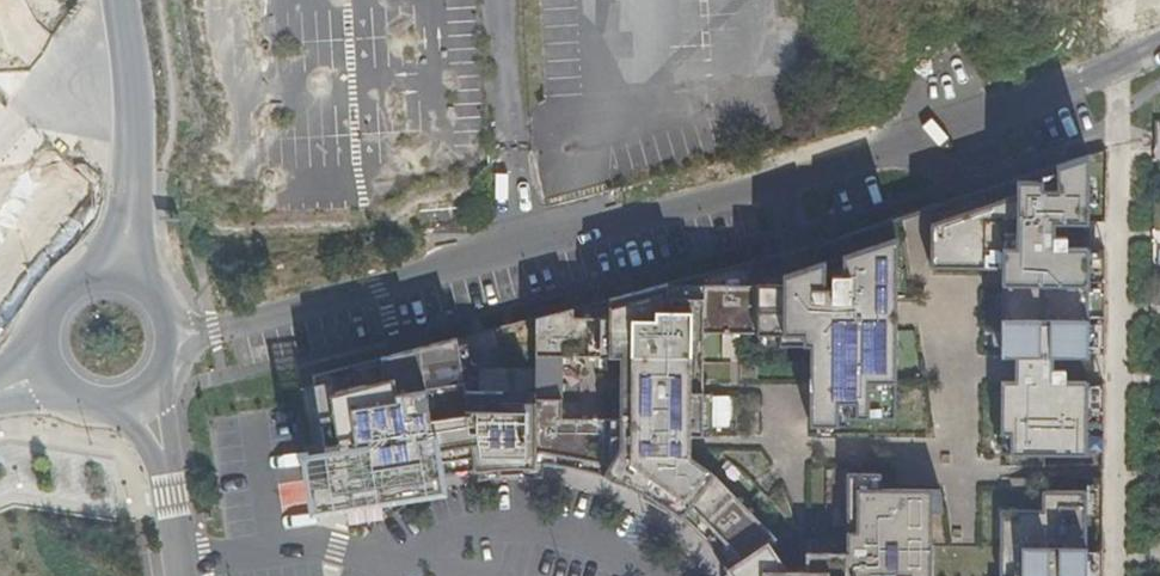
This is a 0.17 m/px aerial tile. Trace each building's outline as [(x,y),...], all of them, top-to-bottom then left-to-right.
[(1103,152),(1086,157),(1085,216),(1102,216),(1103,152)] [(1086,157),(1037,174),(1042,188),(1029,189),(1025,178),(986,191),(809,251),(796,254),(307,378),(326,479),(329,498),(437,481),(437,478),(471,473),(471,475),(477,475),(480,474),(485,474),(491,473),(498,473),(505,472),(517,471),(527,471),(531,471),(533,470),(533,468),(539,468),(567,472),(590,477),(601,481),(630,492),(639,497),(638,500),(649,505),(663,514),(664,513),(667,514),(676,521),(710,553),(725,571),(730,569),(732,575),(1082,575),(1082,491),(1038,490),(1039,455),(1082,455),(1083,383),(1084,351),(1085,244),(1085,216),(1086,157)] [(1037,174),(1025,178),(1029,189),(1042,188),(1037,174)] [(1102,244),(1085,244),(1084,351),(1101,351),(1102,244)] [(1083,383),(1082,455),(1100,456),(1101,383),(1083,383)] [(528,478),(527,471),(517,471),(505,472),(498,473),(491,473),(485,474),(480,474),(477,475),(478,481),(528,478)] [(437,481),(438,484),(471,479),(471,475),(471,473),(437,478),(437,481)] [(329,498),(326,479),(307,483),(314,516),(332,512),(440,496),(438,484),(437,481),(329,498)]
